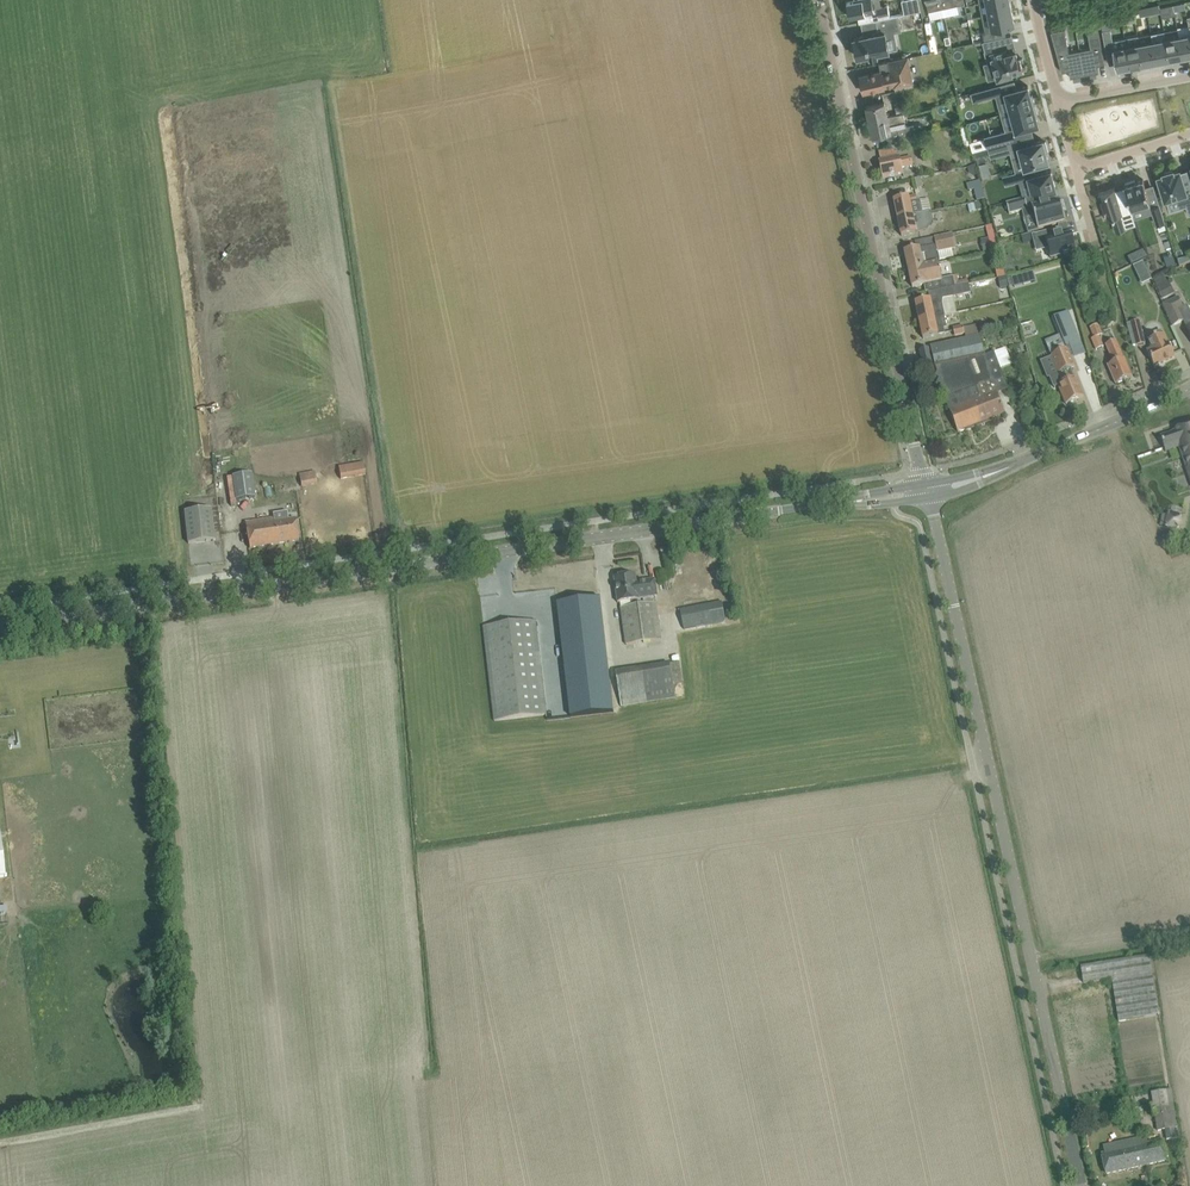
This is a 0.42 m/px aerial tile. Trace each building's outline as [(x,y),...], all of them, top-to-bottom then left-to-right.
[(876,19),(891,16),(888,5),(874,7),(873,8),(871,0),(856,0),(855,0),(853,0),(846,2),(849,13),(849,17),(857,15),(859,23),(861,22),(876,19)] [(905,13),(921,10),(919,0),(902,0),(905,13)] [(942,0),(927,0),(929,10),(943,7),(942,0)] [(989,14),(1012,9),(1010,0),(992,0),(987,1),(989,14)] [(1148,14),(1158,12),(1156,4),(1146,6),(1148,14)] [(1160,7),(1161,12),(1162,17),(1172,15),(1170,5),(1160,7)] [(1146,6),(1139,8),(1140,16),(1148,14),(1146,6)] [(1012,9),(989,14),(992,28),(1014,23),(1012,9)] [(1125,23),(1135,21),(1134,12),(1124,14),(1125,23)] [(901,30),(898,15),(891,16),(876,19),(878,29),(880,28),(881,32),(854,37),(856,46),(854,47),(856,55),(858,55),(858,57),(870,54),(870,57),(878,55),(878,53),(889,50),(886,33),(901,30)] [(1091,47),(1080,49),(1085,74),(1086,74),(1093,72),(1093,73),(1099,72),(1097,64),(1105,63),(1097,22),(1086,24),(1091,47)] [(1102,28),(1106,46),(1114,45),(1111,27),(1102,28)] [(1065,28),(1051,30),(1062,71),(1069,70),(1071,77),(1077,76),(1077,75),(1084,74),(1085,74),(1080,49),(1069,51),(1065,28)] [(993,30),(983,32),(984,40),(995,38),(993,30)] [(1153,40),(1152,40),(1156,61),(1169,58),(1165,37),(1164,30),(1152,32),(1153,40)] [(1178,35),(1182,56),(1189,54),(1189,33),(1178,35)] [(1169,58),(1182,56),(1178,35),(1165,37),(1169,58)] [(1003,36),(983,40),(986,50),(985,51),(989,62),(985,63),(989,79),(998,76),(998,77),(1012,73),(1012,71),(1024,68),(1023,65),(1025,65),(1023,58),(1021,58),(1020,56),(1018,56),(1017,51),(1014,51),(1014,50),(1007,52),(1003,37),(1003,36)] [(1143,63),(1156,61),(1152,40),(1139,43),(1143,63)] [(1139,43),(1126,45),(1130,66),(1143,63),(1139,43)] [(1117,68),(1130,66),(1126,45),(1113,47),(1117,68)] [(881,71),(872,73),(860,76),(864,91),(875,89),(879,88),(885,87),(884,86),(894,84),(894,85),(913,81),(908,57),(879,63),(881,71)] [(971,92),(974,100),(1002,92),(1000,84),(971,92)] [(1031,95),(1028,85),(1005,91),(1010,111),(1035,104),(1033,94),(1031,95)] [(870,120),(888,116),(885,101),(878,103),(867,105),(870,120)] [(896,106),(897,114),(904,113),(902,104),(896,106)] [(1016,130),(1039,124),(1036,114),(1038,114),(1035,104),(1010,111),(1016,130)] [(890,124),(906,121),(904,113),(897,114),(870,120),(873,134),(891,130),(890,124)] [(984,136),(987,147),(988,147),(1008,141),(1015,139),(1012,129),(984,136)] [(1024,168),(1049,161),(1047,152),(1049,151),(1046,141),(1044,141),(1043,139),(1013,147),(1015,156),(1021,155),(1024,168)] [(1008,141),(988,147),(991,157),(1011,152),(1008,141)] [(900,158),(879,162),(883,178),(903,174),(902,167),(912,165),(911,158),(900,160),(900,158)] [(988,166),(979,168),(982,180),(991,178),(988,166)] [(1004,174),(1006,183),(1026,178),(1023,169),(1004,174)] [(1028,175),(1033,195),(1056,188),(1051,169),(1028,175)] [(1185,201),(1189,214),(1189,213),(1189,183),(1184,185),(1179,170),(1173,172),(1173,169),(1164,172),(1164,175),(1159,176),(1159,179),(1157,180),(1160,189),(1162,188),(1165,198),(1167,198),(1168,202),(1178,198),(1180,202),(1185,201)] [(1135,179),(1125,182),(1126,184),(1124,185),(1127,196),(1131,210),(1151,204),(1143,179),(1135,181),(1135,179)] [(980,181),(966,184),(968,191),(973,190),(976,201),(984,199),(980,181)] [(1098,190),(1102,204),(1100,204),(1104,216),(1120,211),(1124,225),(1135,222),(1134,218),(1131,210),(1127,196),(1118,199),(1115,190),(1114,185),(1098,190)] [(909,197),(894,200),(898,218),(920,214),(923,213),(920,200),(917,200),(916,196),(909,197)] [(1024,198),(1006,203),(1009,214),(1027,209),(1024,198)] [(1040,205),(1032,207),(1038,230),(1066,222),(1062,210),(1064,210),(1062,202),(1060,202),(1060,200),(1049,203),(1048,202),(1040,204),(1040,205)] [(1156,224),(1165,221),(1160,204),(1151,206),(1156,224)] [(920,214),(898,218),(902,236),(913,234),(916,233),(923,231),(928,230),(924,213),(920,214)] [(1060,228),(1035,235),(1037,243),(1046,241),(1048,249),(1051,258),(1076,251),(1072,236),(1070,236),(1062,238),(1060,228)] [(936,245),(937,252),(954,248),(951,234),(929,238),(931,246),(936,245)] [(936,252),(937,252),(936,245),(931,246),(905,251),(909,269),(939,263),(936,252)] [(1131,266),(1144,260),(1146,259),(1142,250),(1127,258),(1131,266)] [(1178,261),(1180,269),(1189,264),(1189,258),(1189,257),(1178,261)] [(1133,267),(1136,273),(1146,268),(1143,262),(1133,267)] [(941,273),(939,263),(909,269),(912,287),(919,286),(927,284),(939,282),(943,281),(943,280),(939,281),(938,274),(941,273)] [(1013,264),(1006,266),(1008,274),(1015,272),(1013,264)] [(998,268),(997,272),(998,278),(1006,276),(1004,267),(998,268)] [(1152,279),(1161,300),(1174,293),(1164,273),(1152,279)] [(1022,275),(1011,278),(1014,288),(1025,285),(1022,275)] [(1006,276),(998,278),(1000,288),(1008,286),(1006,276)] [(943,281),(939,282),(941,290),(941,289),(955,286),(953,277),(943,280),(943,281)] [(941,289),(941,290),(944,300),(970,293),(968,284),(955,287),(955,286),(941,289)] [(919,321),(934,318),(944,316),(945,315),(941,297),(915,303),(919,321)] [(1163,305),(1173,326),(1183,321),(1189,332),(1189,335),(1189,311),(1188,307),(1184,308),(1178,297),(1176,298),(1164,304),(1163,305)] [(1075,368),(1067,350),(1066,350),(1065,347),(1080,340),(1069,311),(1053,318),(1063,344),(1057,346),(1060,353),(1051,356),(1052,357),(1041,362),(1048,379),(1050,378),(1054,388),(1059,386),(1067,405),(1084,398),(1084,397),(1081,398),(1078,391),(1081,390),(1076,378),(1075,378),(1071,370),(1075,368)] [(923,339),(935,336),(938,335),(945,333),(944,329),(947,328),(944,316),(934,318),(919,321),(923,339)] [(1136,347),(1145,344),(1140,321),(1130,323),(1136,347)] [(1132,348),(1136,347),(1130,323),(1126,324),(1132,348)] [(965,334),(966,338),(979,335),(976,325),(964,328),(965,334)] [(1096,350),(1104,347),(1099,336),(1103,335),(1098,325),(1090,328),(1094,338),(1092,339),(1096,350)] [(965,334),(964,328),(963,326),(953,328),(955,336),(965,334)] [(1175,357),(1170,347),(1168,341),(1164,334),(1162,334),(1160,330),(1148,336),(1150,340),(1147,341),(1151,349),(1147,351),(1149,356),(1154,367),(1175,357)] [(966,338),(956,341),(931,347),(935,367),(937,372),(935,376),(939,379),(937,383),(941,385),(939,389),(943,391),(958,432),(1005,414),(989,373),(980,335),(966,338)] [(1124,359),(1116,341),(1106,345),(1114,363),(1108,366),(1116,385),(1132,377),(1124,359)] [(923,365),(932,363),(929,347),(920,349),(923,365)] [(1161,437),(1165,450),(1179,445),(1189,477),(1189,425),(1174,430),(1174,432),(1161,437)] [(341,480),(366,475),(363,462),(338,467),(341,480)] [(302,487),(316,484),(314,471),(299,474),(302,487)] [(252,473),(232,476),(235,500),(255,497),(252,473)] [(188,544),(214,541),(210,509),(184,513),(188,544)] [(1179,531),(1179,514),(1161,515),(1161,532),(1179,531)] [(299,541),(297,529),(296,519),(286,520),(275,522),(274,518),(246,522),(248,536),(250,548),(299,541)] [(615,578),(618,603),(621,603),(621,608),(627,645),(662,640),(655,596),(658,596),(655,580),(637,582),(636,575),(615,578)] [(606,709),(595,613),(593,601),(546,607),(547,618),(559,714),(547,716),(554,781),(625,772),(618,708),(606,709)] [(678,610),(682,630),(726,621),(722,601),(678,610)] [(495,722),(546,716),(535,621),(484,627),(495,722)] [(622,707),(675,698),(673,684),(682,683),(678,662),(616,672),(622,707)] [(1159,1016),(1149,957),(1081,968),(1084,983),(1112,979),(1119,1022),(1159,1016)] [(1178,1138),(1171,1091),(1152,1094),(1158,1132),(1165,1131),(1167,1140),(1178,1138)] [(1147,1137),(1140,1138),(1145,1165),(1167,1160),(1163,1140),(1148,1143),(1147,1137)] [(1103,1155),(1105,1164),(1107,1174),(1145,1165),(1140,1138),(1117,1143),(1118,1151),(1103,1155)]
